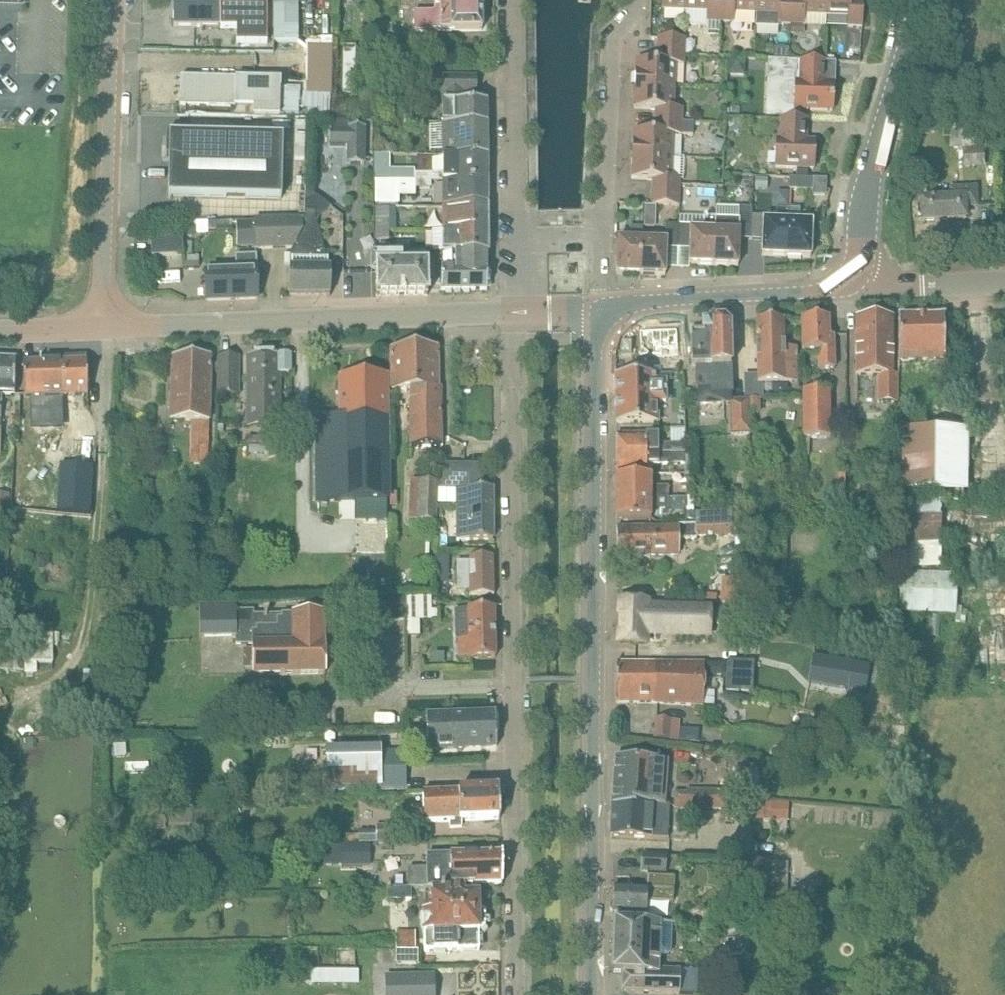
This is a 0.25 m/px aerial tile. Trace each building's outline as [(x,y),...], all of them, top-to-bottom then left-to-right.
[(274,41),(298,41),(298,0),(274,0),(274,41)] [(435,10),(415,10),(414,30),(462,30),(482,30),(482,7),(484,6),(484,0),(435,0),(435,10)] [(686,0),(663,0),(663,10),(686,10),(686,0)] [(686,10),(708,11),(708,20),(721,20),(721,0),(686,0),(686,10)] [(721,20),(734,21),(734,12),(756,13),(757,0),(721,0),(721,20)] [(756,13),(779,14),(778,23),(791,23),(792,0),(757,0),(756,13)] [(791,23),(791,32),(804,32),(804,15),(827,16),(827,0),(792,0),(791,23)] [(827,16),(849,16),(849,25),(862,26),(863,0),(827,0),(827,16)] [(265,4),(193,4),(173,4),(173,26),(235,26),(235,42),(266,42),(265,4)] [(658,49),(684,50),(685,38),(659,37),(658,49)] [(307,46),(306,94),(331,95),(332,47),(307,46)] [(684,50),(658,49),(658,62),(636,61),(635,85),(674,86),(675,64),(684,64),(684,50)] [(808,109),(813,109),(833,110),(834,82),(825,82),(826,61),(800,60),(800,81),(795,81),(795,83),(792,83),(788,84),(785,85),(782,88),(780,91),(779,94),(780,98),(781,101),(784,104),(787,105),(791,106),(794,106),(794,109),(808,109)] [(299,88),(280,87),(280,79),(202,76),(182,76),(181,104),(185,104),(185,113),(279,115),(279,112),(298,112),(299,88)] [(444,124),(487,124),(487,102),(473,101),(473,100),(471,100),(471,101),(465,101),(465,93),(475,93),(475,77),(439,77),(439,93),(444,93),(444,124)] [(674,86),(635,85),(634,108),(656,109),(656,121),(682,121),(682,109),(673,108),(674,86)] [(408,121),(418,121),(417,107),(408,107),(408,121)] [(794,109),(794,119),(807,119),(808,109),(794,109)] [(787,118),(782,118),(781,139),(776,139),(775,167),(797,167),(808,168),(814,168),(815,140),(806,140),(807,119),(794,119),(787,118)] [(634,131),(633,154),(671,156),(672,134),(693,135),(694,122),(682,121),(656,121),(655,132),(634,131)] [(487,124),(444,124),(445,156),(487,156),(487,124)] [(366,162),(366,128),(352,128),(352,133),(332,133),(332,146),(350,146),(350,162),(366,162)] [(987,128),(987,147),(999,147),(999,128),(987,128)] [(166,134),(166,157),(167,157),(167,155),(169,155),(168,196),(282,199),(283,137),(193,135),(193,134),(192,134),(192,135),(166,134)] [(963,166),(982,166),(981,149),(962,149),(963,166)] [(671,156),(633,154),(632,178),(654,179),(653,204),(655,204),(679,205),(680,179),(671,178),(671,156)] [(416,156),(416,182),(445,182),(487,181),(487,156),(445,156),(445,171),(433,171),(433,156),(416,156)] [(797,167),(796,177),(807,178),(808,168),(797,167)] [(813,190),(814,178),(807,178),(796,177),(790,177),(789,189),(813,190)] [(766,178),(753,178),(753,189),(765,189),(766,178)] [(416,182),(378,181),(377,203),(400,204),(400,195),(416,195),(416,182)] [(488,206),(487,181),(445,182),(446,206),(488,206)] [(691,185),(681,185),(681,196),(691,196),(691,185)] [(951,198),(921,199),(922,221),(966,218),(965,206),(977,206),(976,188),(951,189),(951,198)] [(644,204),(643,225),(654,225),(655,204),(653,204),(644,204)] [(446,230),(488,230),(487,207),(467,208),(412,208),(411,228),(446,228),(446,230)] [(389,240),(389,225),(389,208),(375,208),(376,240),(389,240)] [(752,215),(751,239),(763,239),(762,255),(787,256),(788,208),(777,208),(776,221),(765,220),(765,215),(752,215)] [(788,208),(787,256),(811,257),(812,222),(799,221),(800,209),(788,208)] [(305,212),(305,220),(305,235),(296,249),(293,255),(292,267),(291,267),(290,274),(290,294),(330,294),(331,267),(326,267),(326,258),(322,258),(322,251),(321,251),(321,247),(321,243),(321,239),(320,235),(318,231),(317,227),(315,224),(313,220),(313,212),(305,212)] [(727,218),(715,218),(714,265),(738,266),(739,238),(751,239),(752,215),(739,214),(738,231),(726,231),(727,218)] [(679,224),(678,248),(690,248),(689,264),(714,265),(715,218),(704,217),(703,230),(692,229),(692,225),(679,224)] [(305,220),(256,222),(256,224),(257,248),(257,251),(296,249),(305,235),(305,220)] [(188,224),(183,229),(183,235),(188,239),(194,239),(198,235),(198,229),(194,224),(188,224)] [(256,224),(238,225),(239,249),(257,248),(256,224)] [(665,240),(642,239),(641,274),(665,275),(667,247),(678,248),(679,224),(666,224),(665,240)] [(641,274),(642,239),(643,227),(631,226),(630,239),(618,239),(617,273),(641,274)] [(488,230),(446,230),(446,251),(458,251),(488,251),(488,230)] [(151,232),(152,254),(152,256),(183,255),(183,231),(151,232)] [(427,250),(409,251),(409,264),(427,264),(427,250)] [(488,251),(458,251),(458,268),(441,268),(441,290),(487,290),(487,268),(485,268),(485,253),(488,253),(488,251)] [(407,252),(371,252),(371,271),(377,271),(377,296),(428,295),(428,292),(427,265),(407,266),(407,252)] [(206,271),(206,280),(207,300),(257,298),(256,256),(235,256),(236,270),(206,271)] [(944,359),(944,317),(944,315),(899,316),(900,373),(901,373),(901,360),(944,359)] [(893,375),(893,317),(856,317),(856,375),(878,376),(878,398),(896,398),(896,376),(893,375)] [(829,318),(802,318),(802,338),(803,351),(818,351),(819,369),(835,369),(835,360),(834,336),(829,336),(829,318)] [(784,347),(784,319),(756,320),(757,340),(758,383),(788,383),(788,365),(797,365),(797,347),(784,347)] [(703,336),(691,336),(691,356),(691,367),(696,367),(696,388),(710,387),(711,393),(731,393),(730,346),(730,326),(724,320),(716,321),(710,326),(703,327),(703,336)] [(641,328),(642,353),(662,352),(662,346),(679,345),(679,326),(667,327),(654,327),(641,328)] [(391,348),(391,368),(391,390),(410,389),(411,447),(441,446),(441,387),(439,387),(438,346),(391,348)] [(248,374),(247,427),(279,426),(279,372),(290,372),(290,353),(248,354),(248,374)] [(170,422),(209,423),(211,355),(172,356),(170,422)] [(238,357),(220,356),(219,393),(237,393),(238,357)] [(0,416),(1,394),(14,395),(16,359),(0,358),(0,416)] [(88,395),(87,361),(23,363),(24,397),(32,396),(33,425),(60,424),(60,410),(55,410),(54,396),(88,395)] [(389,501),(388,395),(387,375),(339,376),(340,418),(316,426),(316,446),(315,502),(389,501)] [(656,375),(641,375),(616,376),(616,400),(666,401),(666,382),(656,382),(656,375)] [(803,438),(830,437),(830,390),(818,390),(818,375),(801,375),(801,390),(803,390),(803,438)] [(759,396),(749,396),(749,400),(749,411),(759,411),(759,396)] [(666,401),(616,400),(616,422),(636,422),(658,422),(659,404),(669,404),(669,401),(666,402),(666,401)] [(749,400),(732,401),(733,433),(750,432),(749,411),(749,400)] [(907,430),(905,568),(941,568),(942,501),(968,501),(969,431),(907,430)] [(191,434),(190,463),(208,464),(209,434),(191,434)] [(670,435),(670,444),(658,444),(658,435),(637,434),(617,434),(617,452),(683,453),(683,435),(670,435)] [(683,474),(683,453),(617,452),(617,472),(647,472),(647,464),(671,464),(671,474),(683,474)] [(89,514),(92,466),(60,463),(57,511),(89,514)] [(442,464),(442,489),(457,489),(457,540),(469,540),(493,540),(493,488),(481,488),(481,465),(442,464)] [(617,496),(669,496),(669,486),(651,486),(651,475),(640,475),(637,475),(617,475),(617,496)] [(438,520),(439,482),(420,481),(419,520),(438,520)] [(12,489),(11,508),(57,511),(58,492),(12,489)] [(0,491),(0,519),(8,519),(9,492),(0,491)] [(669,496),(617,496),(617,519),(651,518),(651,508),(668,508),(669,496)] [(669,496),(668,508),(686,508),(685,497),(669,496)] [(696,527),(637,527),(617,527),(617,556),(637,556),(680,555),(680,539),(696,539),(696,536),(731,536),(731,516),(696,516),(696,527)] [(448,567),(449,555),(437,555),(437,566),(448,567)] [(470,595),(474,595),(494,595),(493,557),(469,557),(470,563),(457,563),(457,589),(470,589),(470,595)] [(901,573),(900,613),(956,614),(957,575),(901,573)] [(433,597),(419,597),(407,598),(407,622),(433,622),(433,597)] [(405,598),(371,598),(371,621),(405,620),(405,598)] [(620,601),(619,643),(647,644),(647,628),(691,630),(691,634),(709,635),(710,613),(710,610),(648,607),(648,602),(620,601)] [(252,675),(305,674),(325,673),(324,613),(304,614),(276,615),(276,627),(266,627),(266,615),(253,615),(253,610),(234,611),(234,607),(198,608),(199,638),(237,637),(238,639),(240,640),(242,642),(245,643),(249,643),(251,643),(252,675)] [(468,609),(455,609),(456,639),(458,639),(459,658),(493,657),(494,657),(496,657),(494,608),(474,608),(468,609)] [(13,671),(38,672),(38,662),(54,662),(55,626),(14,625),(13,671)] [(848,689),(853,663),(813,655),(808,681),(848,689)] [(617,662),(616,680),(635,681),(635,679),(664,680),(664,685),(704,686),(704,665),(617,662)] [(635,681),(616,680),(616,702),(636,703),(659,703),(703,706),(704,686),(664,685),(664,680),(635,679),(635,681)] [(754,681),(726,679),(725,691),(753,693),(754,681)] [(495,712),(426,715),(427,749),(479,746),(497,746),(496,712),(495,712)] [(656,719),(655,738),(679,739),(680,728),(680,720),(656,719)] [(681,739),(701,740),(701,728),(682,727),(681,739)] [(381,748),(325,749),(326,788),(382,787),(381,748)] [(824,757),(805,754),(803,764),(822,767),(824,757)] [(616,758),(612,804),(635,807),(635,802),(663,804),(667,762),(616,758)] [(318,786),(303,787),(303,798),(319,797),(318,786)] [(423,821),(450,821),(450,828),(462,827),(462,821),(500,819),(498,788),(458,790),(423,791),(423,821)] [(687,792),(686,806),(704,807),(705,790),(687,789),(687,792)] [(635,807),(612,804),(611,836),(631,837),(667,839),(669,805),(663,804),(635,802),(635,807)] [(711,843),(712,820),(697,819),(695,842),(711,843)] [(377,827),(378,841),(401,840),(401,826),(377,827)] [(369,842),(341,843),(341,863),(369,862),(369,842)] [(341,863),(341,846),(323,847),(324,863),(341,863)] [(408,887),(472,885),(502,884),(502,853),(427,855),(427,869),(408,869),(408,887)] [(665,871),(666,855),(643,854),(642,870),(665,871)] [(785,903),(786,864),(739,863),(738,902),(785,903)] [(648,889),(634,888),(614,887),(612,914),(647,916),(647,901),(673,903),(675,876),(648,875),(648,876),(649,876),(648,889)] [(423,950),(459,950),(479,950),(479,931),(485,925),(485,916),(478,910),(477,895),(472,896),(472,886),(431,887),(432,912),(422,913),(423,950)] [(386,900),(410,899),(410,888),(386,889),(386,900)] [(614,921),(612,973),(622,973),(622,992),(642,993),(680,994),(681,970),(659,969),(659,956),(664,956),(668,953),(670,949),(671,923),(614,921)] [(396,962),(415,962),(415,949),(414,949),(414,938),(395,938),(396,962)] [(312,970),(313,984),(361,983),(360,969),(312,970)] [(386,994),(434,994),(434,976),(386,977),(386,994)]
